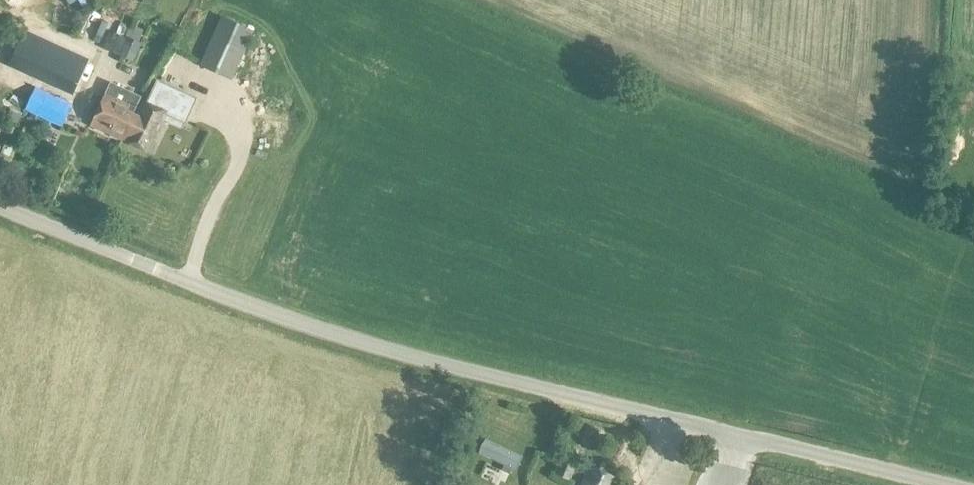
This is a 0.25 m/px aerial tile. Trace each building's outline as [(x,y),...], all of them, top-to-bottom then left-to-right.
[(233,80),(243,59),(255,31),(222,16),(201,65),(233,80)] [(109,33),(103,47),(134,61),(142,44),(128,38),(126,41),(109,33)] [(93,64),(32,35),(17,68),(78,96),(93,64)] [(184,79),(177,88),(190,97),(197,87),(184,79)] [(7,91),(0,108),(0,110),(18,117),(22,108),(57,123),(68,96),(30,80),(23,98),(7,91)] [(112,83),(108,92),(132,103),(129,110),(136,113),(142,96),(112,83)] [(132,103),(108,92),(92,127),(124,141),(137,113),(136,113),(129,110),(132,103)] [(143,98),(137,113),(124,141),(156,156),(175,113),(143,98)] [(159,171),(140,179),(144,190),(163,182),(159,171)] [(562,450),(553,471),(566,477),(575,455),(562,450)] [(569,484),(607,484),(609,484),(617,469),(584,453),(569,484)]
